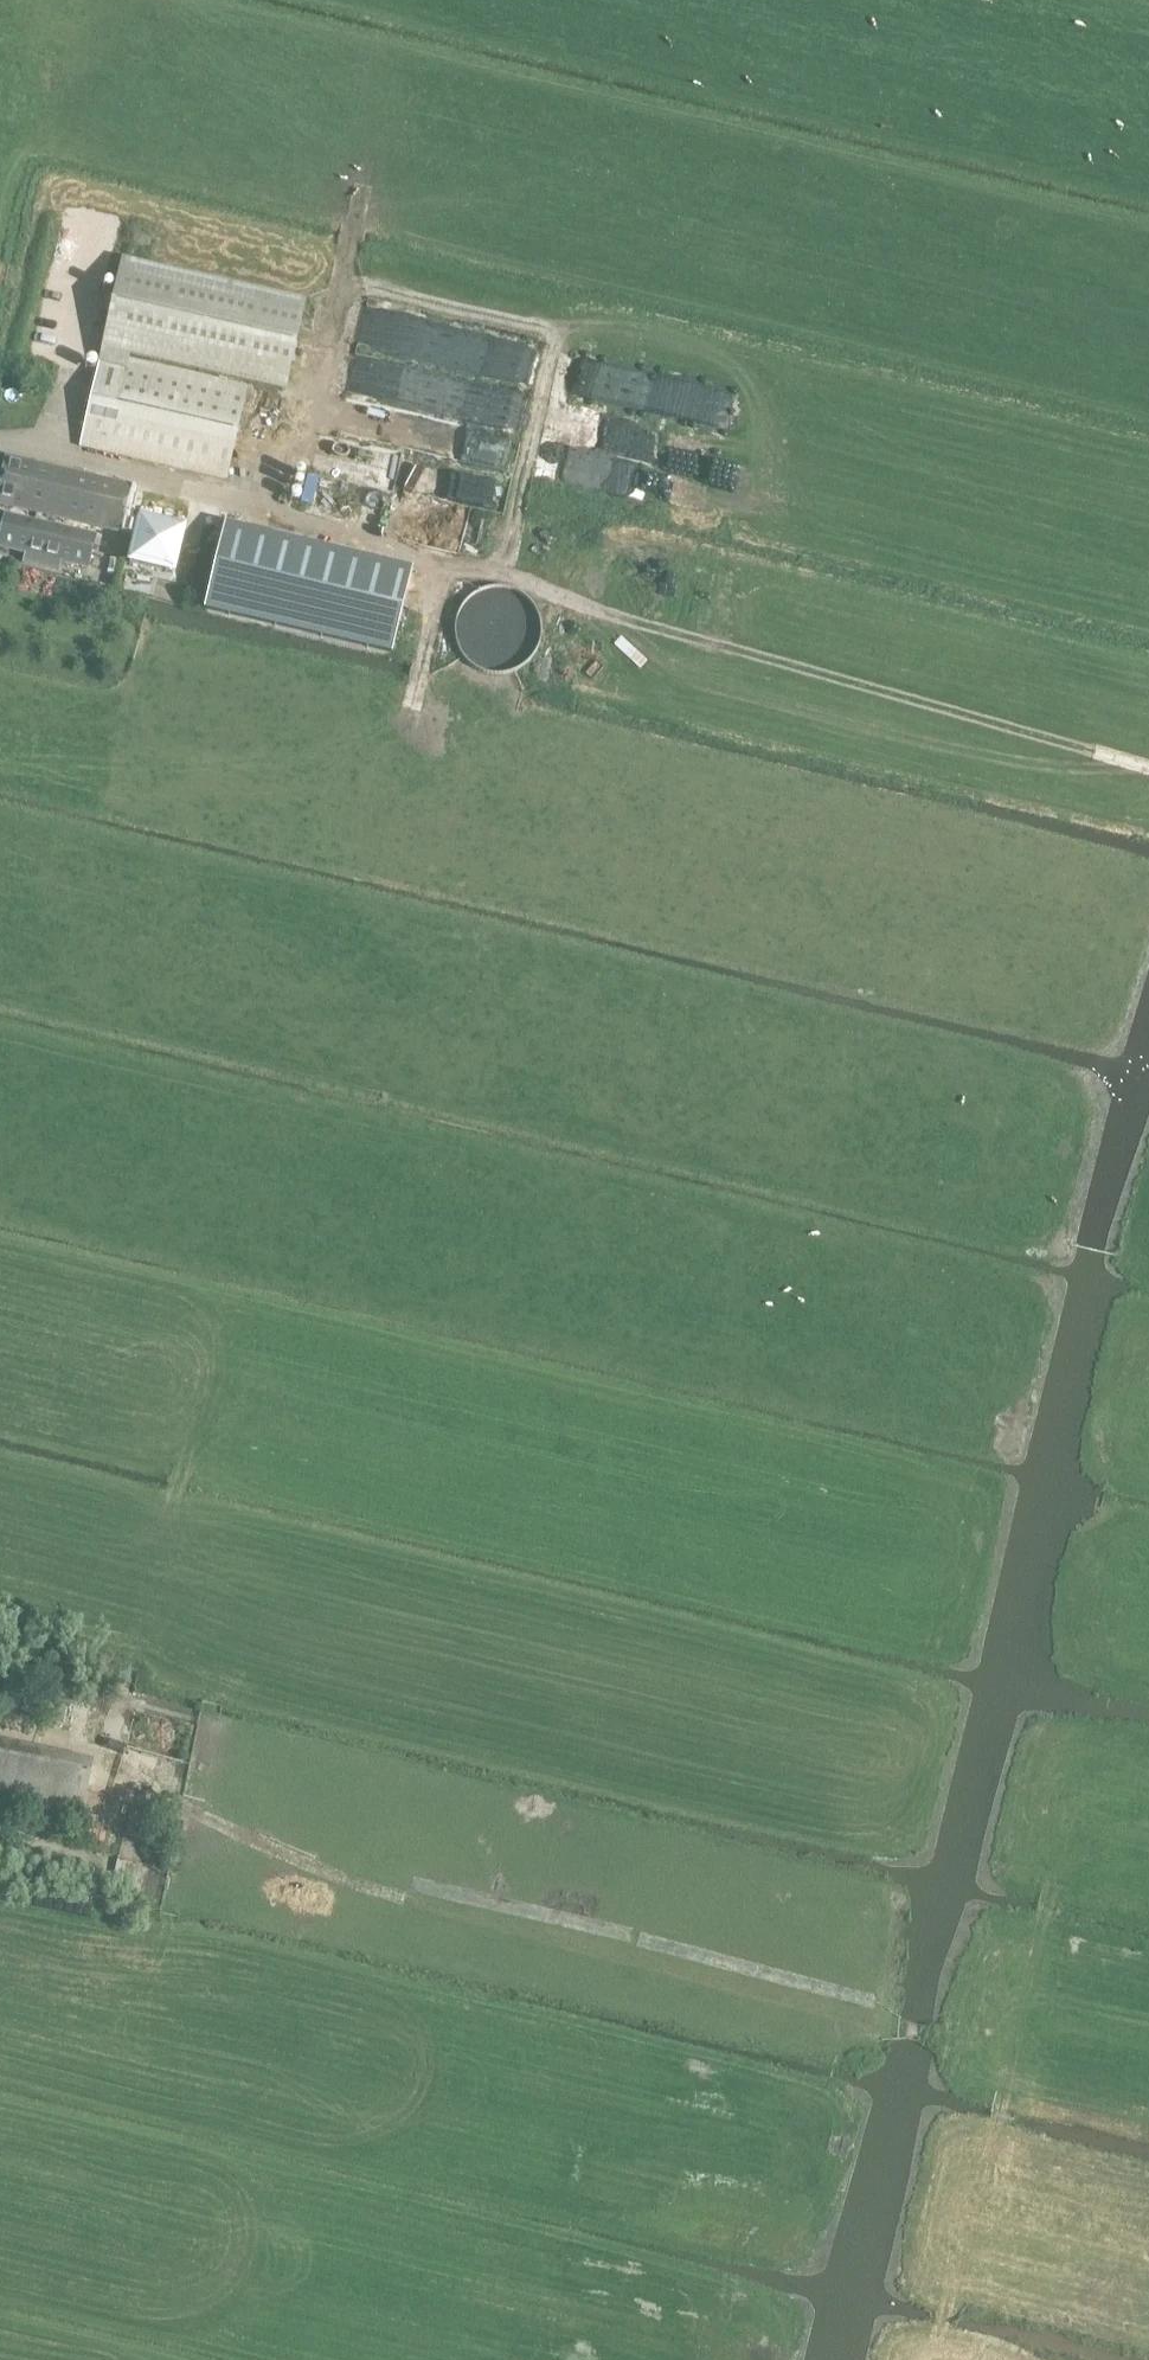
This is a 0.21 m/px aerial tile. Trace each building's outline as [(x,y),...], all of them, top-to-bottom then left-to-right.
[(123,263),(100,364),(127,370),(129,360),(130,356),(285,392),(306,305),(123,263)] [(249,388),(129,360),(127,370),(100,364),(80,447),(227,480),(249,388)] [(392,366),(383,395),(446,413),(454,383),(392,366)] [(6,505),(120,532),(129,488),(7,459),(0,491),(0,504),(6,505)] [(50,528),(5,517),(0,540),(0,547),(27,554),(25,563),(41,567),(50,528)] [(172,573),(182,531),(141,521),(131,563),(172,573)] [(402,609),(412,571),(411,571),(330,551),(284,540),(226,526),(206,607),(206,609),(392,654),(402,609)] [(95,538),(50,528),(41,567),(57,571),(60,561),(88,568),(95,538)] [(546,630),(546,625),(545,617),(542,609),(538,601),(532,595),(526,590),(518,586),(510,583),(502,582),(493,583),(485,586),(478,589),(471,594),(465,601),(461,608),(458,616),(457,624),(457,633),(459,641),(463,649),(468,656),(474,662),(481,666),(489,669),(497,671),(505,671),(514,670),(522,667),(529,662),(535,656),(539,650),(540,649),(543,642),(545,633),(546,630)] [(0,1743),(0,1800),(81,1818),(94,1764),(0,1743)]
